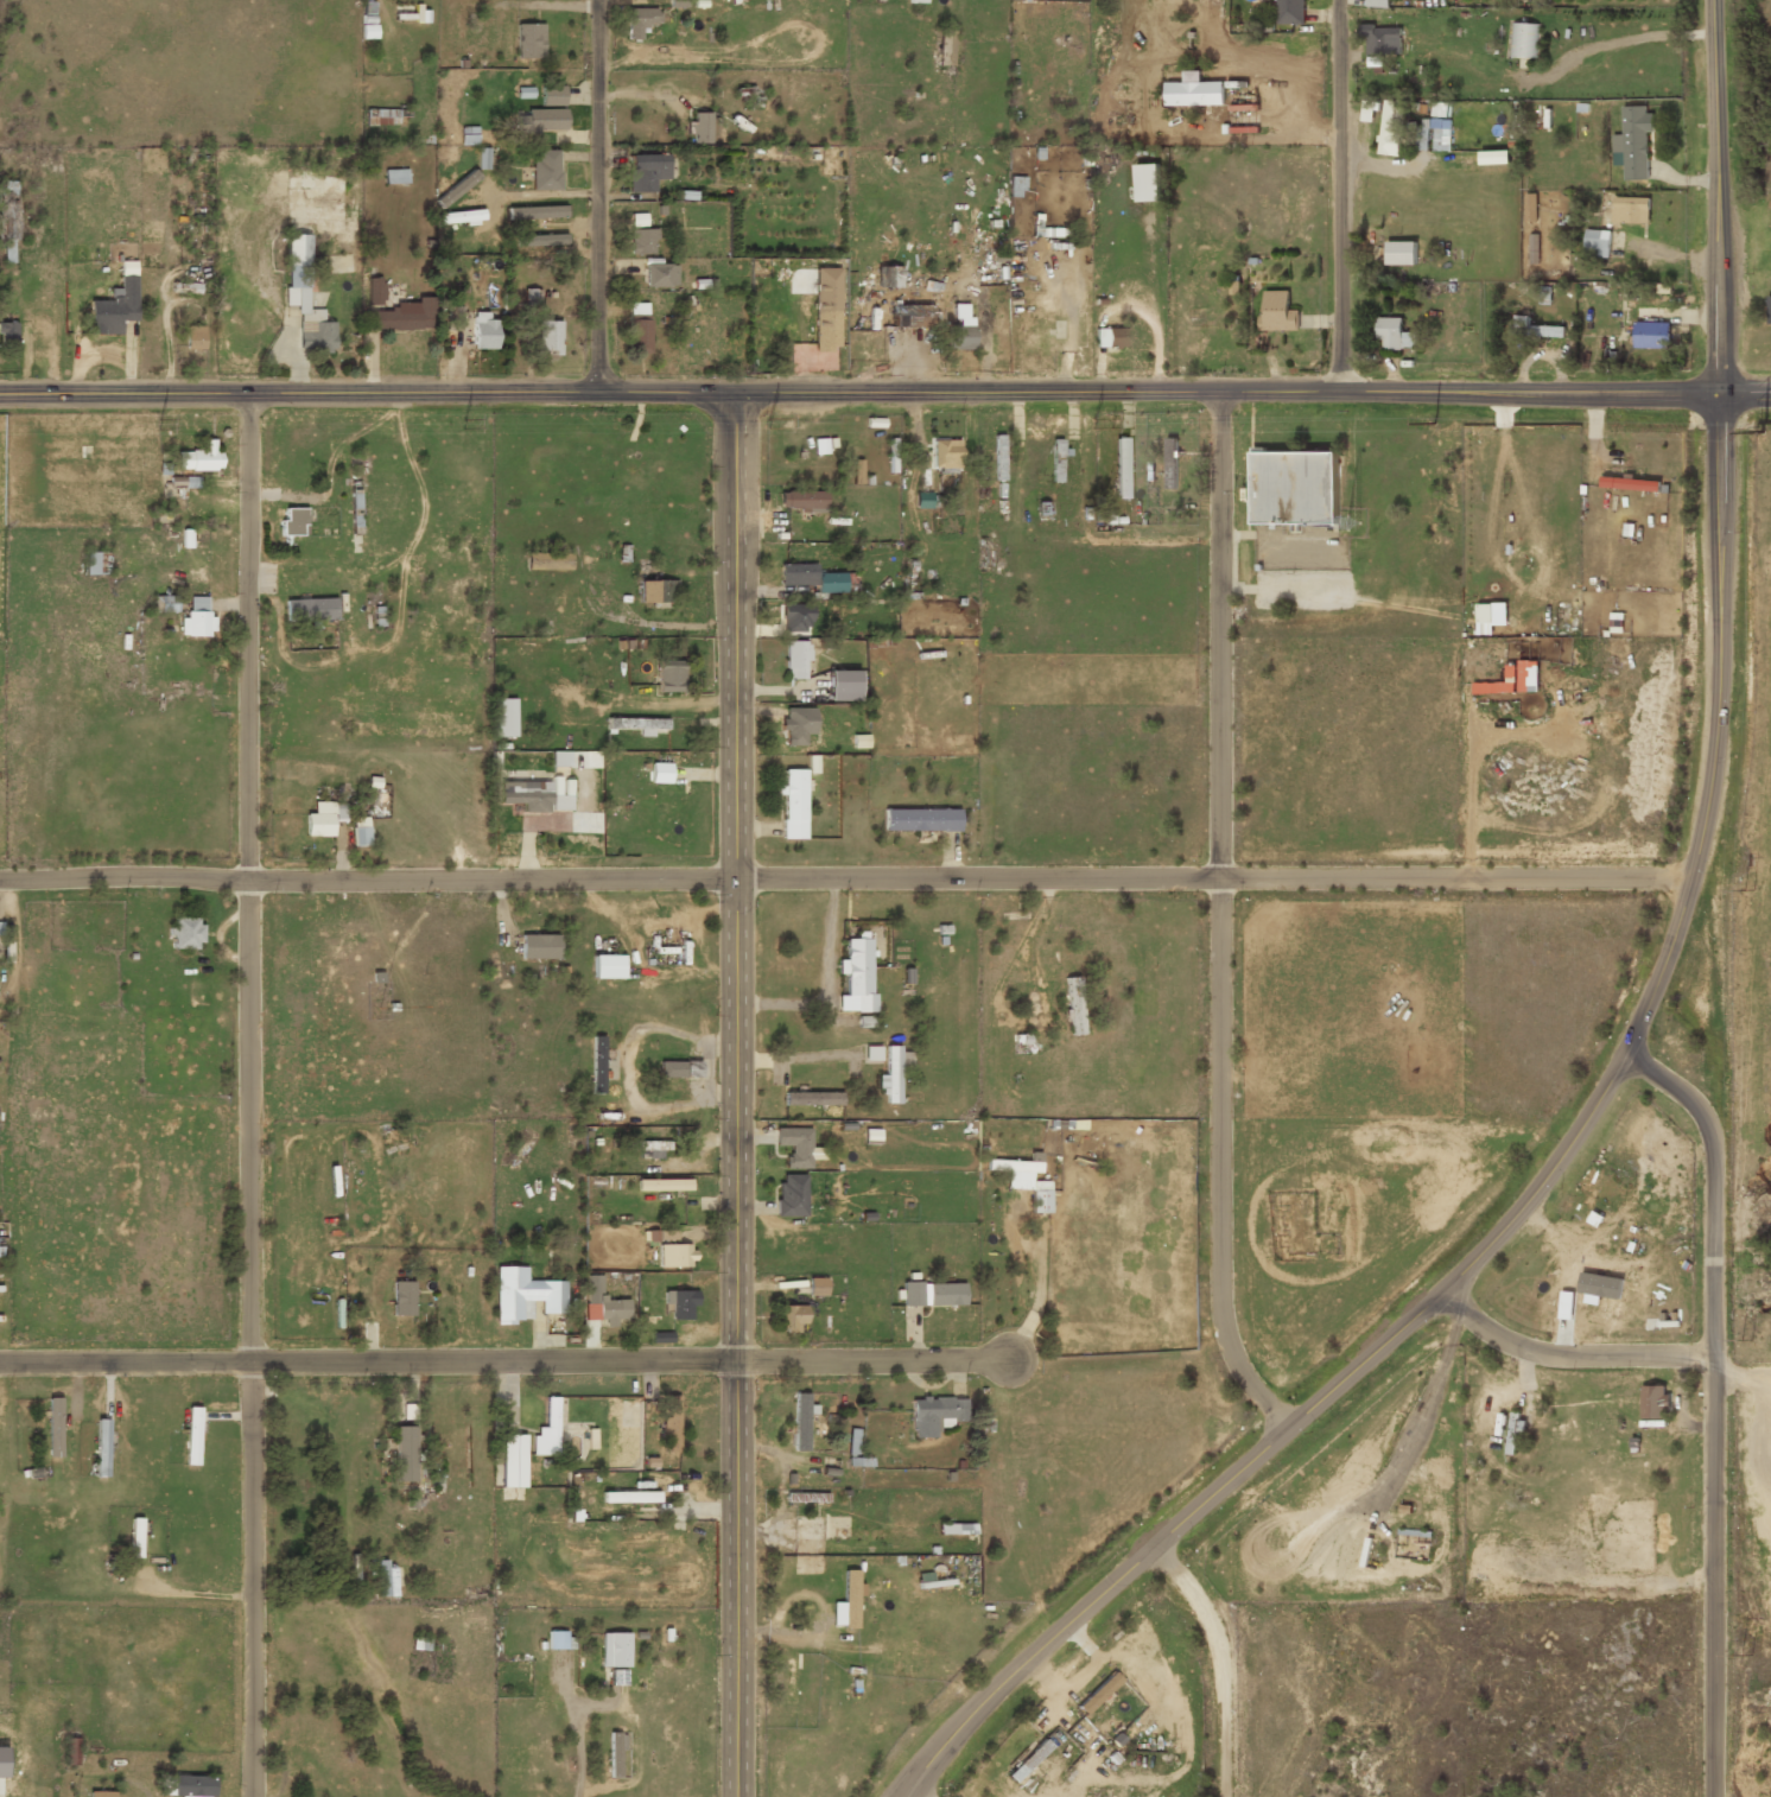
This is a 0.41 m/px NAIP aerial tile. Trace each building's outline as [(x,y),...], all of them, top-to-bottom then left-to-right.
[(1276,25),(1303,25),(1303,0),(1276,0),(1276,25)] [(427,21),(427,4),(394,4),(394,21),(427,21)] [(641,28),(658,28),(658,9),(626,9),(626,40),(641,40),(641,28)] [(543,58),(543,24),(516,24),(517,58),(543,58)] [(1537,59),(1537,25),(1507,24),(1507,58),(1537,59)] [(1401,28),(1364,28),(1364,53),(1401,53),(1401,28)] [(938,68),(951,68),(951,32),(938,32),(938,68)] [(1163,107),(1224,107),(1224,83),(1163,83),(1163,107)] [(541,105),(564,106),(565,86),(542,85),(541,105)] [(1380,154),(1401,155),(1403,107),(1395,107),(1395,100),(1382,99),(1380,154)] [(1377,101),(1362,100),(1361,121),(1375,121),(1377,101)] [(1431,117),(1450,117),(1450,102),(1432,101),(1431,117)] [(1612,134),(1614,165),(1624,165),(1625,180),(1649,179),(1647,131),(1652,131),(1651,105),(1622,106),(1623,134),(1612,134)] [(409,110),(366,108),(366,124),(409,125),(409,110)] [(566,109),(526,109),(526,116),(514,115),(514,130),(566,131),(566,109)] [(693,143),(711,143),(710,112),(693,112),(693,122),(685,122),(685,134),(693,134),(693,143)] [(1451,149),(1450,120),(1415,120),(1415,150),(1451,149)] [(453,159),(453,150),(438,150),(438,158),(453,159)] [(476,170),(488,170),(488,150),(476,150),(476,170)] [(559,150),(531,150),(531,190),(559,190),(559,150)] [(1511,152),(1479,152),(1479,166),(1511,166),(1511,152)] [(654,193),(654,180),(667,180),(667,155),(628,155),(628,193),(654,193)] [(1159,203),(1159,165),(1136,165),(1136,203),(1159,203)] [(385,184),(407,184),(407,169),(385,169),(385,184)] [(434,198),(440,207),(481,179),(475,170),(434,198)] [(1023,177),(1009,176),(1008,196),(1022,197),(1023,177)] [(319,189),(339,190),(341,178),(319,177),(319,189)] [(0,182),(0,207),(1,240),(17,239),(15,181),(0,182)] [(1537,193),(1525,193),(1526,222),(1537,221),(1537,193)] [(1650,197),(1612,197),(1612,222),(1650,222),(1650,197)] [(565,205),(507,207),(508,219),(565,217),(565,205)] [(438,224),(483,222),(483,210),(438,212),(438,224)] [(655,253),(655,229),(629,229),(630,254),(655,253)] [(1610,230),(1585,229),(1585,256),(1610,257),(1610,230)] [(567,244),(566,234),(516,236),(516,246),(567,244)] [(334,323),(319,323),(320,311),(307,311),(309,236),(286,236),(285,307),(298,307),(297,354),(332,354),(334,323)] [(1387,264),(1416,265),(1417,241),(1387,241),(1387,264)] [(643,287),(677,287),(677,262),(643,262),(643,287)] [(900,267),(876,267),(876,287),(900,287),(900,267)] [(137,320),(137,274),(121,274),(121,288),(111,288),(111,300),(89,300),(89,334),(121,334),(121,320),(137,320)] [(368,304),(383,304),(383,277),(367,278),(368,304)] [(1289,290),(1261,291),(1262,330),(1300,330),(1299,309),(1289,310),(1289,290)] [(826,292),(813,292),(813,351),(837,351),(837,309),(826,309),(826,292)] [(647,302),(629,303),(629,319),(647,318),(647,302)] [(432,331),(432,304),(369,304),(369,331),(432,331)] [(462,306),(447,306),(446,329),(461,330),(462,306)] [(891,328),(928,328),(928,306),(891,306),(891,328)] [(969,350),(969,306),(953,306),(953,326),(946,326),(946,350),(969,350)] [(471,349),(495,349),(495,316),(471,316),(471,349)] [(1403,318),(1377,317),(1377,339),(1383,339),(1383,348),(1416,348),(1416,332),(1403,331),(1403,318)] [(650,320),(629,319),(628,352),(649,353),(650,320)] [(560,353),(561,321),(537,321),(537,353),(560,353)] [(1635,347),(1670,348),(1671,322),(1635,321),(1635,347)] [(0,324),(0,351),(15,351),(15,324),(0,324)] [(1562,337),(1562,326),(1513,326),(1513,337),(1562,337)] [(1094,349),(1125,349),(1125,330),(1094,330),(1094,349)] [(994,437),(994,481),(1003,481),(1003,437),(994,437)] [(1116,500),(1126,500),(1126,438),(1116,438),(1116,500)] [(1175,489),(1175,438),(1164,438),(1164,489),(1175,489)] [(199,451),(178,451),(178,471),(218,471),(218,440),(199,440),(199,451)] [(931,471),(958,471),(958,440),(931,440),(931,471)] [(1052,483),(1061,483),(1061,440),(1052,440),(1052,483)] [(1252,451),(1251,523),(1338,525),(1338,451),(1252,451)] [(852,483),(860,484),(861,460),(853,460),(852,483)] [(1661,481),(1601,480),(1601,490),(1659,493),(1661,481)] [(779,512),(824,512),(824,491),(779,491),(779,512)] [(305,510),(280,510),(280,536),(305,536),(305,510)] [(838,531),(838,519),(824,519),(824,532),(838,531)] [(101,552),(85,552),(85,574),(102,574),(101,552)] [(525,571),(570,571),(570,554),(525,554),(525,571)] [(814,564),(779,564),(779,586),(814,586),(814,592),(843,592),(843,574),(814,574),(814,564)] [(655,565),(635,565),(635,603),(673,603),(673,580),(655,580),(655,565)] [(153,598),(153,614),(176,614),(176,598),(153,598)] [(183,639),(209,639),(209,599),(183,599),(183,639)] [(334,602),(288,602),(288,617),(334,617),(334,602)] [(1478,623),(1493,623),(1493,604),(1478,604),(1478,623)] [(805,605),(787,605),(787,633),(805,633),(805,605)] [(785,680),(807,680),(807,642),(785,642),(785,680)] [(1530,660),(1517,660),(1517,664),(1506,664),(1506,682),(1473,683),(1473,693),(1531,691),(1530,660)] [(683,692),(683,661),(655,661),(655,692),(683,692)] [(857,671),(826,671),(826,701),(857,701),(857,671)] [(514,738),(514,699),(491,699),(491,738),(514,738)] [(781,747),(806,747),(806,736),(812,736),(812,710),(798,710),(798,723),(781,723),(781,747)] [(666,731),(666,718),(607,718),(607,731),(666,731)] [(567,767),(566,754),(552,755),(552,767),(567,767)] [(669,764),(648,764),(648,785),(669,785),(669,764)] [(804,839),(804,770),(781,770),(781,839),(804,839)] [(499,805),(548,805),(548,783),(508,783),(508,794),(499,794),(499,805)] [(551,795),(552,812),(570,811),(569,794),(551,795)] [(303,838),(331,838),(331,820),(342,820),(342,807),(315,807),(315,815),(303,815),(303,838)] [(958,811),(882,811),(882,832),(958,832),(958,811)] [(367,845),(367,833),(355,833),(355,845),(367,845)] [(170,951),(202,951),(202,919),(170,919),(170,951)] [(559,936),(520,936),(520,960),(559,960),(559,936)] [(871,1014),(871,940),(842,939),(842,976),(843,976),(843,997),(837,997),(837,1014),(871,1014)] [(622,957),(592,957),(592,979),(622,979),(622,957)] [(1066,1036),(1080,1036),(1079,979),(1066,979),(1066,1036)] [(602,1037),(590,1037),(590,1094),(602,1094),(602,1037)] [(880,1046),(866,1046),(865,1060),(879,1060),(880,1046)] [(899,1104),(899,1047),(882,1047),(882,1104),(899,1104)] [(699,1062),(658,1062),(658,1079),(699,1079),(699,1062)] [(782,1093),(782,1106),(840,1106),(840,1093),(782,1093)] [(810,1129),(774,1129),(774,1147),(785,1147),(785,1169),(810,1169),(810,1129)] [(864,1141),(876,1143),(877,1132),(865,1130),(864,1141)] [(665,1160),(665,1143),(635,1143),(635,1160),(665,1160)] [(1039,1162),(985,1162),(985,1173),(1039,1173),(1039,1162)] [(805,1175),(776,1175),(776,1218),(805,1218),(805,1175)] [(690,1181),(636,1181),(636,1192),(690,1192),(690,1181)] [(1029,1190),(1029,1215),(1048,1215),(1048,1190),(1029,1190)] [(675,1230),(657,1230),(658,1243),(676,1243),(675,1230)] [(656,1246),(656,1269),(693,1269),(693,1246),(656,1246)] [(1630,1264),(1619,1261),(1601,1314),(1612,1317),(1630,1264)] [(565,1282),(526,1283),(526,1268),(495,1268),(495,1323),(531,1323),(531,1303),(541,1303),(541,1315),(565,1315),(565,1282)] [(391,1331),(413,1331),(413,1280),(391,1280),(391,1331)] [(807,1296),(824,1296),(824,1280),(807,1280),(807,1296)] [(604,1320),(604,1323),(628,1322),(628,1300),(598,1300),(598,1283),(585,1283),(585,1321),(604,1320)] [(902,1307),(964,1307),(964,1284),(902,1284),(902,1307)] [(662,1309),(671,1309),(671,1321),(693,1321),(693,1291),(662,1291),(662,1309)] [(777,1307),(777,1333),(804,1333),(804,1307),(777,1307)] [(1640,1386),(1640,1421),(1668,1421),(1668,1386),(1640,1386)] [(805,1452),(805,1393),(792,1393),(792,1452),(805,1452)] [(678,1396),(662,1396),(662,1453),(678,1453),(678,1396)] [(531,1455),(557,1455),(557,1398),(544,1398),(544,1429),(531,1429),(531,1455)] [(934,1422),(964,1421),(964,1398),(908,1399),(909,1440),(935,1439),(934,1422)] [(45,1399),(45,1459),(61,1459),(61,1399),(45,1399)] [(198,1465),(200,1407),(187,1407),(186,1464),(198,1465)] [(1517,1455),(1517,1415),(1509,1415),(1509,1455),(1517,1455)] [(108,1477),(109,1419),(97,1419),(96,1477),(108,1477)] [(394,1484),(415,1484),(415,1428),(394,1428),(394,1484)] [(848,1455),(856,1455),(856,1430),(848,1430),(848,1455)] [(499,1488),(523,1488),(523,1436),(499,1436),(499,1488)] [(658,1493),(599,1493),(599,1504),(658,1504),(658,1493)] [(785,1503),(800,1505),(801,1496),(786,1494),(785,1503)] [(824,1541),(824,1518),(791,1518),(791,1541),(824,1541)] [(129,1560),(142,1560),(142,1520),(129,1520),(129,1560)] [(970,1525),(940,1525),(940,1534),(970,1534),(970,1525)] [(395,1564),(376,1564),(376,1599),(395,1599),(395,1564)] [(843,1571),(842,1605),(831,1604),(831,1630),(857,1630),(858,1571),(843,1571)] [(547,1649),(564,1649),(564,1633),(547,1633),(547,1649)] [(599,1670),(628,1670),(628,1634),(599,1634),(599,1670)] [(1121,1680),(1112,1671),(1076,1706),(1084,1715),(1121,1680)] [(618,1778),(618,1733),(608,1733),(608,1778),(618,1778)] [(76,1740),(64,1740),(64,1766),(76,1766),(76,1740)] [(163,1796),(214,1796),(214,1777),(163,1777),(163,1796)]
